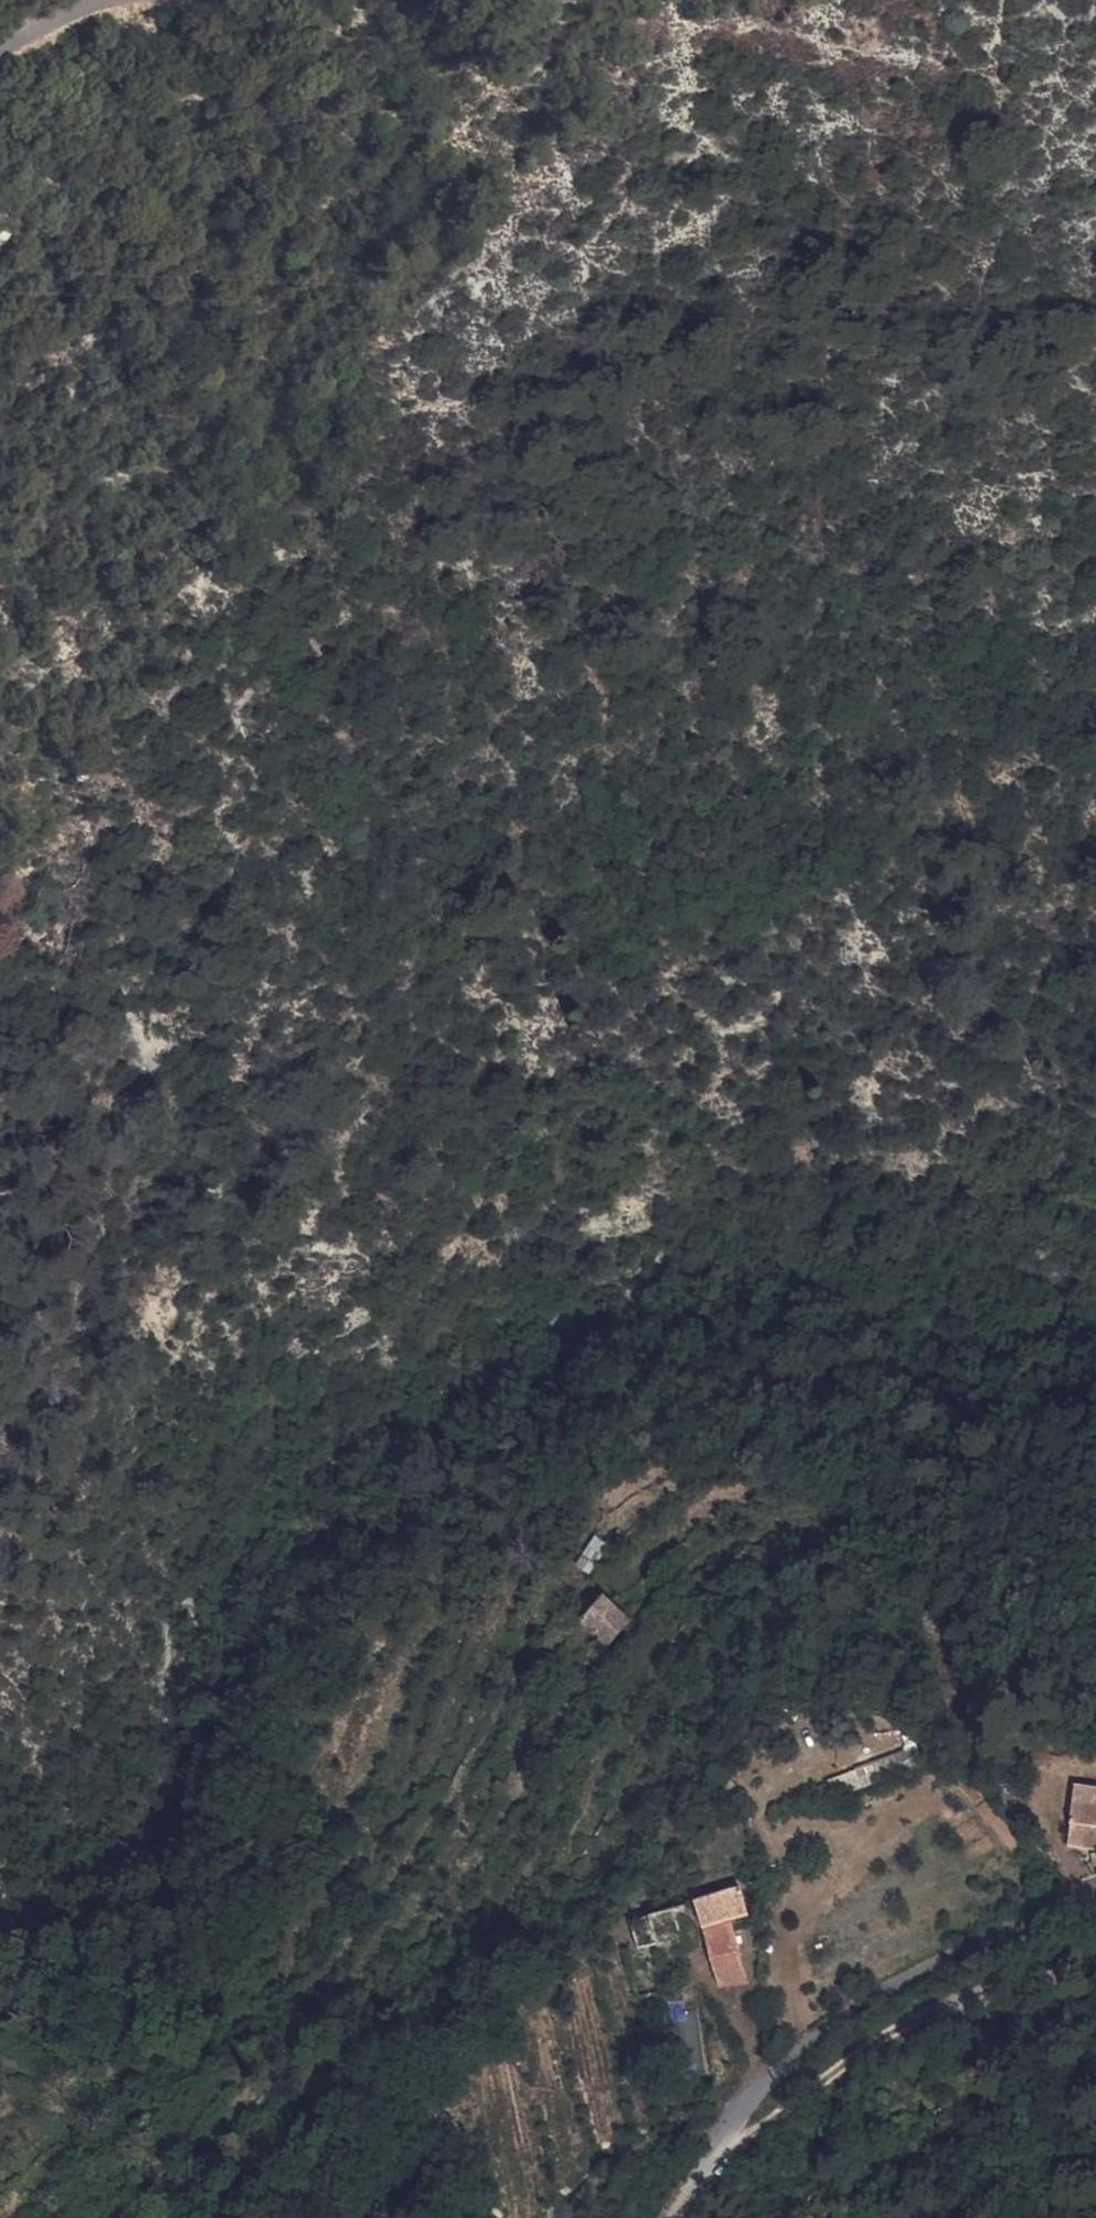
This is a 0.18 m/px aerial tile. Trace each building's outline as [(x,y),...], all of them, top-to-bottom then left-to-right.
[(603,1595),(592,1607),(620,1633),(630,1623),(603,1595)] [(592,1607),(579,1621),(608,1645),(620,1633),(592,1607)] [(1073,1784),(1065,1846),(1095,1851),(1095,1788),(1073,1784)] [(744,1892),(724,1897),(730,1925),(736,1923),(751,1918),(744,1892)] [(730,1925),(724,1897),(703,1902),(700,1903),(708,1932),(730,1925)] [(700,1903),(635,1923),(644,1952),(687,1941),(708,1932),(700,1903)] [(724,1993),(752,1988),(736,1923),(730,1925),(708,1932),(724,1993)]
